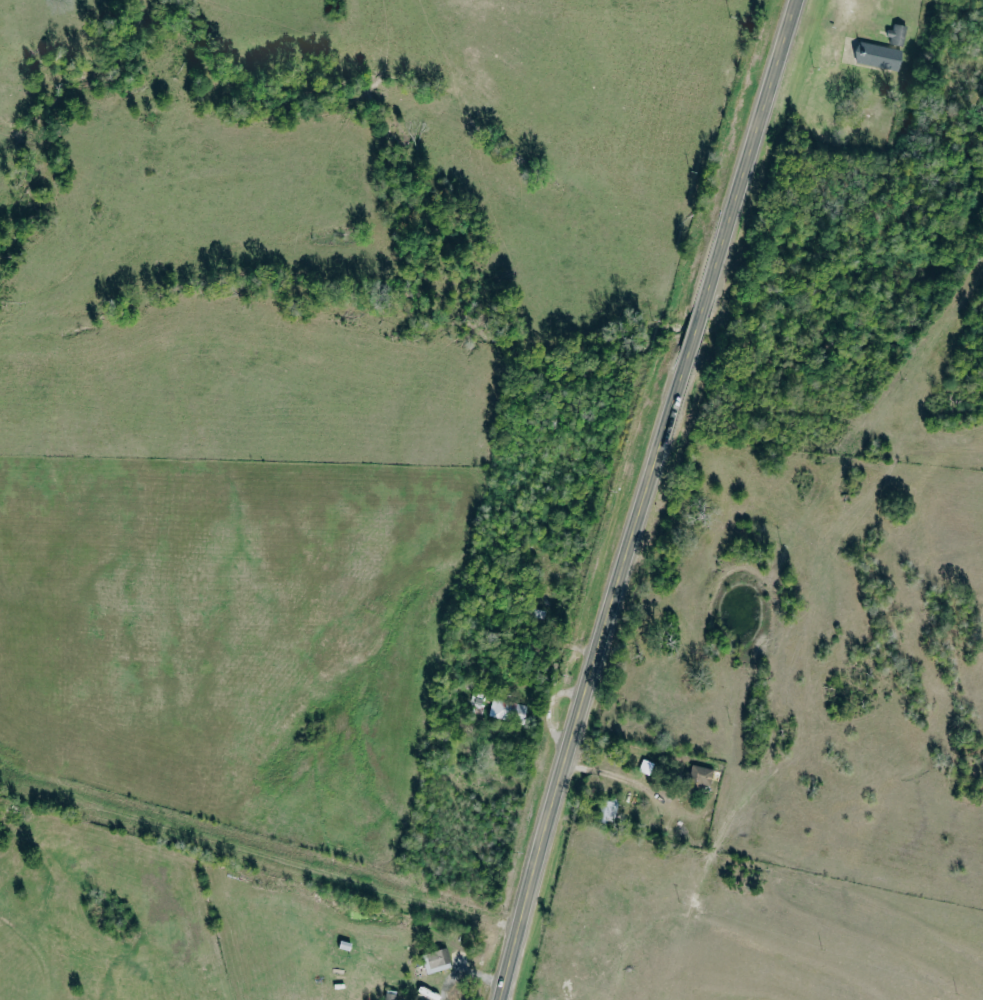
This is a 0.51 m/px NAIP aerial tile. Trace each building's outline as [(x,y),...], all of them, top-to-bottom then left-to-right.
[(909,26),(894,23),(890,43),(904,46),(909,26)] [(900,71),(904,50),(860,41),(856,62),(900,71)] [(525,721),(527,703),(493,699),(491,717),(525,721)] [(689,782),(710,787),(715,769),(694,764),(689,782)] [(454,967),(449,947),(423,955),(428,974),(454,967)]
